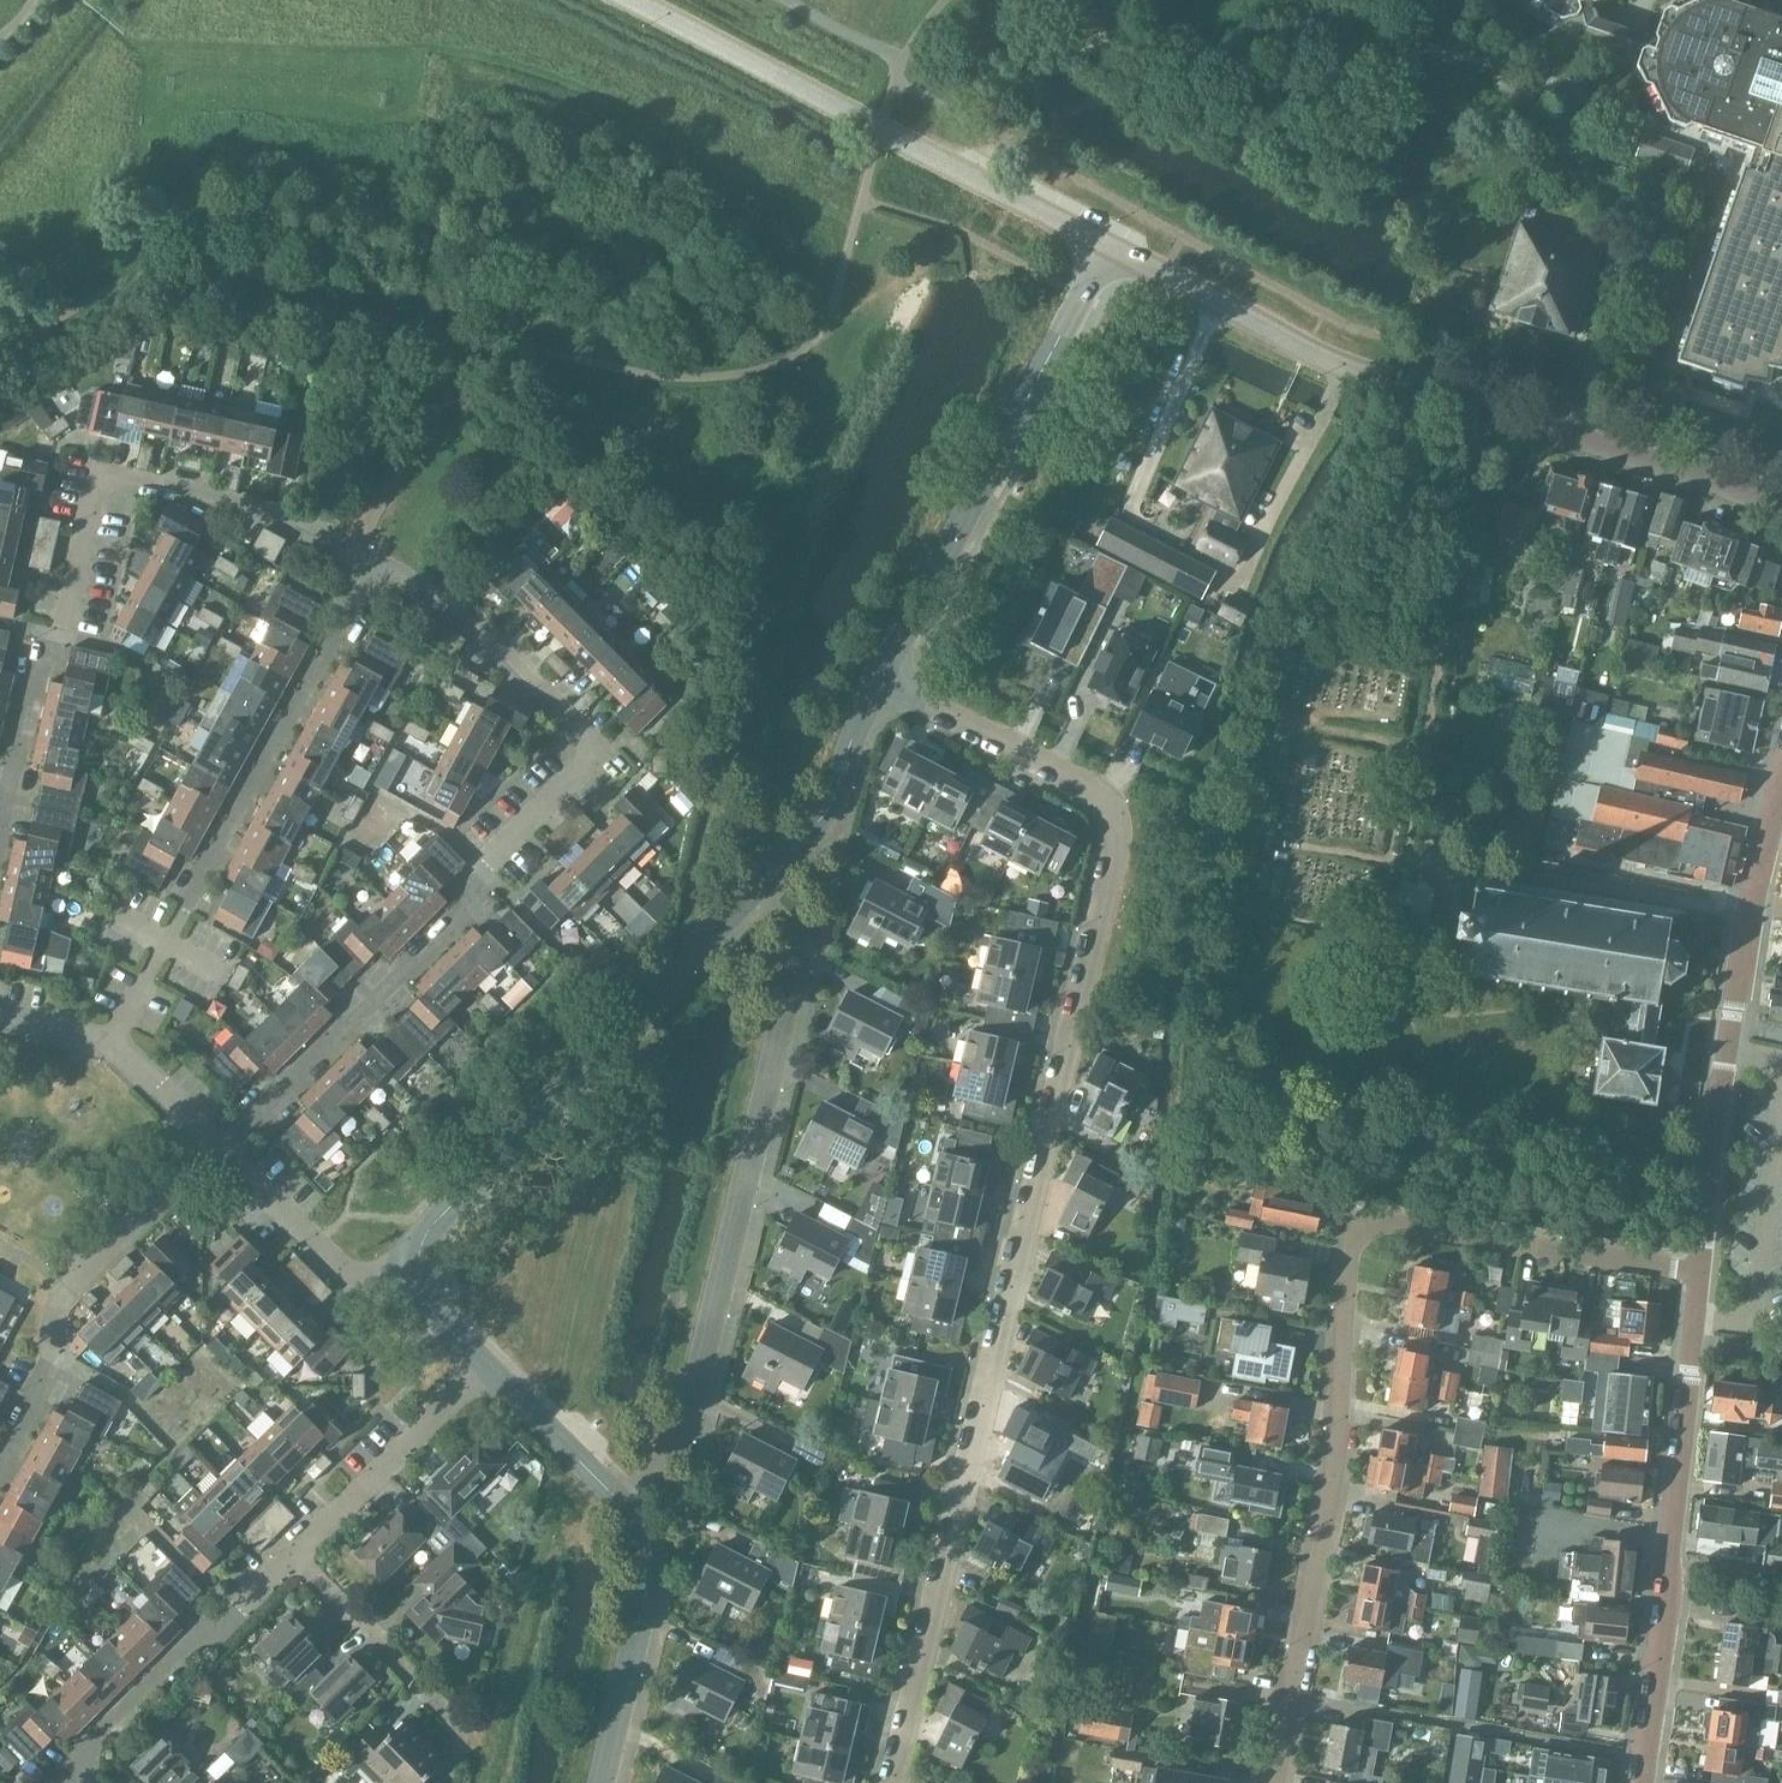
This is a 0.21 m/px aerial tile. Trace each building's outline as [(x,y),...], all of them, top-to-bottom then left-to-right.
[(1543,4),(1545,11),(1563,21),(1578,16),(1581,11),(1590,1),(1594,3),(1605,0),(1535,0),(1543,4)] [(1658,41),(1648,48),(1642,51),(1637,67),(1645,83),(1652,87),(1670,123),(1687,129),(1693,126),(1703,129),(1707,134),(1755,150),(1748,168),(1745,167),(1678,362),(1714,377),(1714,375),(1744,388),(1745,380),(1768,384),(1771,369),(1781,371),(1781,18),(1745,5),(1744,8),(1734,5),(1732,0),(1700,0),(1678,11),(1672,8),(1664,12),(1656,36),(1658,41)] [(1545,328),(1546,328),(1572,337),(1601,251),(1578,243),(1579,241),(1520,222),(1490,310),(1518,319),(1545,328)] [(154,391),(128,385),(125,398),(126,398),(119,427),(120,428),(144,433),(154,391)] [(144,433),(169,439),(179,397),(154,391),(144,433)] [(117,440),(120,428),(119,427),(126,398),(125,398),(100,392),(97,402),(93,422),(90,434),(117,440)] [(169,439),(195,445),(204,403),(179,397),(169,439)] [(97,402),(88,400),(82,399),(76,424),(86,427),(88,421),(93,422),(97,402)] [(195,445),(220,450),(229,409),(204,403),(195,445)] [(1193,493),(1191,497),(1240,522),(1281,443),(1212,408),(1174,483),(1193,493)] [(220,450),(245,456),(255,414),(229,409),(220,450)] [(245,456),(270,462),(277,432),(278,432),(281,420),(255,414),(245,456)] [(64,417),(53,424),(61,434),(71,427),(64,417)] [(53,424),(43,431),(50,441),(61,434),(53,424)] [(270,462),(267,474),(294,480),(303,438),(278,432),(277,432),(270,462)] [(138,458),(151,460),(154,448),(141,445),(138,458)] [(177,466),(189,469),(192,457),(180,454),(177,466)] [(7,456),(2,481),(1,482),(31,488),(31,489),(43,492),(49,465),(7,456)] [(189,469),(201,472),(204,460),(192,457),(189,469)] [(136,470),(148,473),(151,460),(138,458),(136,470)] [(227,478),(240,481),(243,468),(230,465),(227,478)] [(1539,511),(1582,524),(1595,483),(1551,470),(1539,511)] [(240,481),(227,478),(224,490),(237,493),(240,481)] [(25,514),(31,489),(31,488),(1,482),(2,481),(0,481),(0,508),(25,514)] [(1593,560),(1604,564),(1625,493),(1600,485),(1585,536),(1599,540),(1593,560)] [(286,500),(296,506),(303,495),(292,489),(286,500)] [(564,491),(543,512),(555,524),(567,512),(584,529),(592,521),(592,520),(564,491)] [(1625,493),(1604,564),(1615,567),(1622,547),(1635,551),(1650,500),(1625,493)] [(1657,548),(1672,552),(1688,506),(1661,497),(1648,536),(1646,548),(1656,551),(1657,548)] [(156,530),(167,536),(167,535),(194,550),(194,549),(207,527),(169,506),(156,530)] [(20,539),(25,514),(0,508),(0,535),(20,539)] [(35,529),(47,532),(50,519),(38,517),(35,529)] [(47,532),(59,534),(62,522),(50,519),(47,532)] [(1251,542),(1209,521),(1194,550),(1235,571),(1251,542)] [(1710,586),(1728,532),(1713,527),(1711,532),(1684,523),(1671,562),(1684,567),(1687,580),(1710,588),(1710,586)] [(251,551),(263,558),(276,535),(264,528),(251,551)] [(1710,586),(1731,593),(1739,586),(1753,590),(1753,587),(1773,594),(1781,567),(1762,561),(1766,551),(1739,542),(1741,536),(1728,532),(1710,586)] [(14,565),(20,539),(0,535),(0,561),(14,565)] [(155,558),(192,579),(205,555),(194,549),(194,550),(167,535),(167,536),(155,558)] [(274,564),(287,541),(276,535),(263,558),(274,564)] [(1214,606),(1228,579),(1146,537),(1132,563),(1214,606)] [(26,567),(38,570),(41,557),(29,555),(26,567)] [(214,567),(225,573),(231,562),(220,556),(214,567)] [(38,570),(51,573),(53,560),(41,557),(38,570)] [(508,607),(517,598),(517,597),(538,576),(538,575),(519,557),(489,587),(508,607)] [(155,558),(142,580),(180,601),(192,579),(155,558)] [(1128,567),(1129,566),(1116,560),(1103,585),(1088,578),(1080,594),(1057,584),(1029,642),(1080,667),(1115,593),(1128,567)] [(8,590),(8,589),(14,565),(0,561),(0,589),(8,590)] [(231,562),(225,573),(236,580),(242,568),(231,562)] [(1647,581),(1661,586),(1667,568),(1653,563),(1647,581)] [(517,598),(535,616),(565,585),(547,567),(538,575),(538,576),(517,597),(517,598)] [(1115,593),(1132,601),(1144,575),(1128,567),(1115,593)] [(142,580),(129,603),(167,624),(180,601),(142,580)] [(260,620),(271,626),(271,625),(298,640),(318,604),(280,583),(260,620)] [(535,616),(553,634),(584,604),(565,585),(535,616)] [(471,588),(465,599),(476,605),(483,594),(471,588)] [(0,589),(0,615),(14,618),(20,592),(8,589),(8,590),(0,589)] [(167,624),(129,603),(110,638),(122,644),(128,633),(154,647),(167,624)] [(553,634),(571,653),(602,622),(584,604),(553,634)] [(1703,606),(1697,624),(1708,628),(1714,610),(1703,606)] [(197,618),(208,624),(214,613),(203,607),(197,618)] [(1781,617),(1781,612),(1759,607),(1742,610),(1727,607),(1726,613),(1740,617),(1738,629),(1775,637),(1776,631),(1779,632),(1781,617)] [(214,613),(208,624),(219,630),(225,619),(214,613)] [(571,653),(590,671),(620,641),(602,622),(571,653)] [(517,633),(526,642),(535,634),(526,624),(517,633)] [(251,661),(289,682),(309,646),(298,640),(271,625),(271,626),(251,661)] [(430,650),(442,657),(455,634),(443,627),(430,650)] [(2,672),(11,632),(0,630),(0,672),(2,672)] [(1721,658),(1719,669),(1703,666),(1702,668),(1670,661),(1667,673),(1765,694),(1776,647),(1724,636),(1726,630),(1676,630),(1671,650),(1695,655),(1696,653),(1721,658)] [(526,642),(517,633),(508,642),(517,651),(526,642)] [(1097,671),(1088,689),(1127,708),(1155,652),(1116,633),(1105,654),(1103,653),(1095,670),(1097,671)] [(455,634),(442,657),(454,663),(467,640),(455,634)] [(373,635),(353,670),(353,671),(380,685),(379,686),(390,692),(411,656),(373,635)] [(216,648),(226,654),(233,643),(222,637),(216,648)] [(590,671),(608,689),(638,659),(620,641),(590,671)] [(233,643),(226,654),(237,660),(244,649),(233,643)] [(73,647),(64,686),(94,693),(94,694),(106,697),(115,656),(73,647)] [(1141,718),(1188,742),(1217,684),(1200,676),(1207,662),(1177,647),(1141,718)] [(545,661),(553,670),(562,661),(554,652),(545,661)] [(608,689),(626,707),(626,708),(648,686),(648,687),(657,678),(638,659),(608,689)] [(251,661),(232,696),(270,717),(289,682),(251,661)] [(562,661),(553,670),(562,679),(571,670),(562,661)] [(343,664),(323,700),(360,721),(379,686),(380,685),(353,671),(353,670),(343,664)] [(5,715),(15,674),(2,672),(0,672),(0,713),(5,715)] [(438,691),(448,697),(455,686),(444,680),(438,691)] [(52,683),(43,723),(85,732),(94,694),(94,693),(64,686),(52,683)] [(455,686),(448,697),(459,703),(466,692),(455,686)] [(626,708),(626,707),(617,716),(636,735),(667,705),(648,687),(648,686),(626,708)] [(498,688),(485,710),(485,711),(511,726),(522,732),(535,708),(498,688)] [(599,698),(590,689),(582,698),(590,707),(599,698)] [(1694,741),(1752,754),(1762,704),(1704,691),(1694,741)] [(232,696),(212,731),(250,752),(270,717),(232,696)] [(590,707),(582,698),(573,707),(581,716),(590,707)] [(174,710),(185,716),(191,705),(180,699),(174,710)] [(303,735),(341,756),(360,721),(323,700),(303,735)] [(1614,701),(1606,730),(1631,737),(1686,751),(1690,735),(1659,727),(1626,719),(1629,704),(1614,701)] [(499,748),(511,726),(485,711),(485,710),(474,704),(461,727),(499,748)] [(185,716),(174,710),(168,721),(179,727),(185,716)] [(368,733),(379,739),(385,727),(374,721),(368,733)] [(403,732),(414,738),(420,727),(409,721),(403,732)] [(1619,791),(1631,737),(1606,730),(1573,722),(1552,814),(1581,820),(1574,852),(1617,862),(1618,858),(1676,872),(1675,874),(1732,888),(1747,829),(1691,816),(1696,793),(1738,803),(1745,776),(1642,753),(1632,794),(1619,791)] [(34,763),(46,766),(46,765),(76,772),(76,771),(85,732),(43,723),(34,763)] [(385,727),(379,739),(390,744),(396,733),(385,727)] [(420,727),(414,738),(425,744),(431,733),(420,727)] [(461,727),(449,750),(486,771),(499,748),(461,727)] [(212,731),(193,766),(230,787),(250,752),(212,731)] [(128,743),(139,749),(145,738),(134,732),(128,743)] [(284,771),(321,791),(341,756),(303,735),(284,771)] [(145,738),(139,749),(150,755),(156,744),(145,738)] [(895,799),(925,815),(947,773),(929,764),(935,752),(909,739),(887,782),(900,790),(895,799)] [(665,762),(665,750),(652,749),(652,762),(665,762)] [(449,750),(436,773),(474,794),(486,771),(449,750)] [(665,775),(665,762),(652,762),(652,774),(665,775)] [(46,766),(37,805),(79,814),(88,774),(76,771),(76,772),(46,765),(46,766)] [(173,802),(211,823),(230,787),(193,766),(173,802)] [(264,806),(302,827),(321,791),(284,771),(264,806)] [(965,783),(947,773),(925,815),(955,830),(959,821),(972,828),(995,784),(971,771),(965,783)] [(474,794),(436,773),(423,796),(449,810),(443,822),(454,828),(474,794)] [(137,789),(148,795),(154,784),(144,778),(137,789)] [(154,784),(148,795),(159,801),(165,790),(154,784)] [(980,844),(1010,859),(1032,817),(1013,808),(1020,796),(995,784),(972,828),(985,834),(980,844)] [(614,808),(623,817),(623,816),(644,838),(645,837),(664,819),(633,789),(614,808)] [(354,796),(348,807),(359,813),(365,802),(354,796)] [(173,802),(154,836),(154,837),(180,852),(180,853),(191,859),(211,823),(173,802)] [(37,805),(28,843),(28,844),(58,851),(70,854),(79,814),(37,805)] [(244,841),(282,862),(302,827),(264,806),(244,841)] [(342,817),(348,820),(353,824),(359,813),(348,807),(342,817)] [(1032,817),(1010,859),(1040,875),(1044,865),(1058,872),(1081,828),(1056,815),(1050,827),(1032,817)] [(623,817),(605,835),(635,865),(654,846),(645,837),(644,838),(623,816),(623,817)] [(154,837),(154,836),(143,830),(123,867),(160,888),(180,853),(180,852),(154,837)] [(407,864),(416,872),(417,872),(438,893),(467,864),(437,834),(407,864)] [(542,844),(559,862),(568,853),(551,835),(542,844)] [(605,835),(586,853),(617,883),(635,865),(605,835)] [(16,840),(7,880),(49,890),(58,851),(28,844),(28,843),(16,840)] [(225,877),(235,883),(236,883),(262,897),(263,897),(282,862),(244,841),(225,877)] [(334,857),(345,864),(351,852),(340,846),(334,857)] [(351,852),(345,864),(356,870),(362,858),(351,852)] [(586,853),(568,871),(598,902),(617,883),(586,853)] [(568,871),(550,889),(571,911),(579,920),(598,902),(568,871)] [(416,872),(388,900),(418,931),(447,902),(438,893),(417,872),(416,872)] [(10,923),(40,930),(41,929),(49,890),(7,880),(0,912),(0,921),(10,923)] [(550,889),(541,880),(522,899),(552,930),(571,911),(550,889)] [(877,882),(850,933),(879,948),(886,934),(908,946),(928,908),(877,882)] [(236,883),(235,883),(216,918),(253,939),(274,903),(263,897),(262,897),(236,883)] [(935,921),(950,929),(957,899),(930,885),(923,899),(941,908),(935,921)] [(92,897),(103,903),(109,892),(98,886),(92,897)] [(1465,975),(1588,995),(1606,997),(1603,1019),(1612,1021),(1609,1042),(1604,1041),(1595,1096),(1656,1106),(1664,1050),(1654,1048),(1660,1009),(1658,1006),(1662,984),(1670,985),(1682,975),(1685,960),(1675,948),(1668,946),(1671,924),(1478,893),(1474,920),(1461,918),(1457,943),(1469,945),(1465,975)] [(103,903),(92,897),(86,908),(97,914),(103,903)] [(388,900),(360,928),(359,929),(380,950),(380,951),(389,960),(418,931),(388,900)] [(504,960),(512,969),(542,940),(512,909),(483,938),(482,938),(504,960)] [(351,919),(322,948),(352,979),(380,951),(380,950),(359,929),(360,928),(351,919)] [(10,923),(1,963),(43,972),(53,931),(41,929),(40,930),(10,923)] [(993,937),(986,970),(1031,981),(1036,961),(1049,964),(1055,936),(1007,924),(1004,940),(993,937)] [(474,929),(445,958),(475,988),(504,960),(482,938),(483,938),(474,929)] [(621,962),(605,945),(586,963),(603,980),(621,962)] [(293,977),(301,986),(302,985),(323,1007),(324,1007),(352,979),(322,948),(293,977)] [(416,987),(425,996),(425,995),(447,1017),(447,1016),(475,988),(445,958),(416,987)] [(234,975),(245,982),(251,971),(240,964),(234,975)] [(985,1020),(1033,1031),(1039,1004),(1027,1001),(1031,981),(986,970),(978,1003),(988,1005),(985,1020)] [(245,982),(234,975),(227,986),(239,993),(245,982)] [(1766,1001),(1771,1005),(1771,1007),(1781,1009),(1781,977),(1776,976),(1774,986),(1768,988),(1766,1001)] [(95,980),(82,977),(80,987),(92,990),(95,980)] [(301,986),(273,1014),(303,1044),(333,1015),(324,1007),(323,1007),(302,985),(301,986)] [(480,1002),(488,1011),(498,1002),(489,993),(480,1002)] [(882,1057),(901,1019),(850,993),(824,1044),(853,1059),(859,1045),(882,1057)] [(425,996),(397,1023),(427,1054),(456,1025),(447,1016),(447,1017),(425,995),(425,996)] [(931,1009),(904,995),(896,1009),(915,1019),(908,1031),(923,1039),(931,1009)] [(498,1002),(488,1011),(497,1019),(506,1011),(498,1002)] [(273,1014),(245,1042),(266,1064),(266,1065),(274,1073),(303,1044),(273,1014)] [(971,1032),(963,1065),(1009,1075),(1014,1055),(1026,1058),(1033,1031),(985,1020),(981,1034),(971,1032)] [(397,1023),(369,1051),(368,1052),(389,1074),(398,1083),(427,1054),(397,1023)] [(245,1042),(236,1033),(207,1062),(237,1093),(266,1065),(266,1064),(245,1042)] [(360,1043),(331,1071),(361,1102),(389,1074),(368,1052),(369,1051),(360,1043)] [(1079,1123),(1112,1139),(1144,1076),(1101,1054),(1087,1082),(1097,1088),(1079,1123)] [(1009,1075),(963,1065),(956,1097),(966,1099),(962,1115),(1010,1126),(1017,1098),(1004,1095),(1009,1075)] [(301,1100),(310,1109),(311,1109),(332,1130),(333,1130),(361,1102),(331,1071),(301,1100)] [(871,1137),(882,1142),(897,1150),(904,1120),(862,1098),(854,1115),(878,1126),(871,1137)] [(797,1154),(826,1169),(833,1156),(856,1167),(871,1137),(875,1130),(824,1103),(797,1154)] [(365,1115),(374,1124),(383,1115),(374,1106),(365,1115)] [(311,1109),(310,1109),(282,1138),(312,1168),(342,1139),(333,1130),(332,1130),(311,1109)] [(383,1115),(374,1124),(383,1133),(392,1124),(383,1115)] [(997,1180),(1004,1152),(956,1141),(952,1156),(942,1154),(934,1187),(980,1197),(985,1177),(997,1180)] [(1055,1222),(1088,1239),(1120,1175),(1077,1153),(1063,1182),(1073,1187),(1055,1222)] [(975,1217),(980,1197),(934,1187),(926,1219),(937,1221),(933,1236),(981,1248),(988,1220),(975,1217)] [(1268,1189),(1262,1220),(1317,1232),(1324,1201),(1268,1189)] [(1249,1214),(1249,1213),(1229,1209),(1226,1223),(1225,1224),(1251,1229),(1253,1219),(1254,1218),(1254,1215),(1249,1214)] [(771,1265),(800,1280),(807,1266),(829,1277),(848,1239),(797,1214),(771,1265)] [(878,1231),(851,1217),(844,1231),(862,1240),(856,1253),(871,1261),(878,1231)] [(191,1236),(203,1236),(203,1223),(191,1223),(191,1236)] [(203,1223),(203,1236),(216,1236),(216,1223),(203,1223)] [(1243,1234),(1238,1260),(1262,1264),(1256,1294),(1272,1297),(1270,1309),(1293,1313),(1297,1310),(1299,1302),(1303,1303),(1310,1267),(1311,1263),(1291,1259),(1290,1263),(1273,1260),(1276,1241),(1243,1234)] [(194,1266),(164,1236),(144,1255),(153,1264),(175,1285),(194,1266)] [(212,1266),(230,1285),(231,1285),(252,1264),(253,1264),(261,1255),(242,1236),(212,1266)] [(920,1248),(912,1281),(957,1292),(962,1272),(975,1275),(981,1248),(933,1236),(930,1251),(920,1248)] [(1108,1300),(1116,1284),(1052,1252),(1044,1268),(1049,1271),(1036,1298),(1086,1323),(1100,1296),(1108,1300)] [(126,1255),(118,1264),(127,1273),(135,1264),(126,1255)] [(288,1264),(297,1273),(306,1265),(297,1256),(288,1264)] [(1447,1269),(1448,1262),(1449,1259),(1439,1257),(1437,1267),(1447,1269)] [(118,1264),(109,1273),(118,1282),(127,1273),(118,1264)] [(175,1285),(153,1264),(135,1282),(166,1312),(185,1293),(175,1285)] [(221,1294),(240,1312),(270,1282),(253,1264),(252,1264),(231,1285),(230,1285),(221,1294)] [(297,1273),(288,1264),(279,1273),(288,1282),(297,1273)] [(1412,1284),(1410,1297),(1454,1305),(1472,1309),(1475,1295),(1446,1290),(1449,1274),(1415,1268),(1415,1269),(1412,1268),(1408,1270),(1406,1280),(1408,1284),(1412,1284)] [(957,1292),(912,1281),(904,1313),(914,1316),(911,1331),(959,1342),(966,1314),(953,1311),(957,1292)] [(135,1282),(117,1300),(147,1330),(166,1312),(135,1282)] [(240,1312),(258,1331),(289,1301),(270,1282),(240,1312)] [(316,1292),(325,1301),(334,1292),(324,1283),(316,1292)] [(1534,1333),(1549,1336),(1556,1291),(1527,1286),(1523,1314),(1511,1312),(1511,1316),(1505,1349),(1531,1353),(1534,1333)] [(1515,1290),(1502,1288),(1497,1313),(1507,1315),(1511,1316),(1511,1312),(1515,1290)] [(16,1299),(0,1290),(0,1328),(16,1299)] [(90,1291),(81,1300),(90,1309),(99,1300),(90,1291)] [(1556,1291),(1549,1336),(1564,1338),(1561,1358),(1586,1362),(1592,1324),(1580,1322),(1585,1295),(1556,1291)] [(325,1301),(316,1292),(307,1301),(316,1310),(325,1301)] [(1454,1305),(1410,1297),(1404,1326),(1438,1332),(1449,1334),(1452,1319),(1470,1322),(1472,1309),(1454,1305)] [(98,1318),(129,1349),(147,1330),(117,1300),(98,1318)] [(258,1331),(276,1349),(307,1319),(289,1301),(258,1331)] [(1591,1335),(1590,1353),(1633,1356),(1634,1344),(1657,1346),(1661,1307),(1623,1303),(1619,1337),(1591,1335)] [(129,1349),(98,1318),(70,1346),(80,1356),(89,1347),(110,1367),(129,1349)] [(295,1368),(304,1359),(325,1337),(307,1319),(276,1349),(295,1368)] [(1224,1319),(1218,1351),(1239,1355),(1238,1358),(1235,1376),(1232,1375),(1232,1377),(1264,1383),(1266,1378),(1288,1382),(1295,1349),(1268,1344),(1271,1328),(1224,1319)] [(745,1376),(774,1391),(781,1377),(803,1389),(822,1351),(771,1324),(745,1376)] [(852,1341),(825,1327),(818,1341),(836,1351),(829,1363),(845,1371),(852,1341)] [(304,1359),(322,1378),(353,1347),(333,1328),(325,1337),(304,1359)] [(1017,1375),(1068,1400),(1081,1373),(1089,1377),(1097,1361),(1033,1329),(1026,1345),(1031,1348),(1017,1375)] [(1471,1351),(1501,1357),(1504,1342),(1474,1336),(1471,1351)] [(1433,1355),(1400,1349),(1394,1378),(1458,1391),(1461,1376),(1430,1370),(1433,1355)] [(1501,1357),(1471,1351),(1468,1365),(1498,1371),(1501,1357)] [(883,1403),(928,1414),(933,1394),(946,1397),(953,1369),(904,1357),(901,1372),(891,1370),(883,1403)] [(353,1374),(353,1387),(366,1387),(366,1374),(353,1374)] [(1606,1433),(1650,1438),(1657,1379),(1613,1374),(1606,1433)] [(1153,1401),(1195,1409),(1200,1383),(1158,1375),(1153,1401)] [(1463,1391),(1458,1391),(1394,1378),(1388,1407),(1422,1414),(1425,1398),(1456,1404),(1456,1403),(1461,1404),(1463,1391)] [(1720,1421),(1749,1425),(1750,1420),(1761,1421),(1760,1427),(1774,1429),(1777,1410),(1756,1406),(1757,1395),(1760,1393),(1755,1385),(1751,1389),(1726,1385),(1722,1380),(1710,1389),(1714,1397),(1712,1414),(1721,1416),(1720,1421)] [(11,1387),(0,1381),(0,1406),(11,1387)] [(85,1382),(66,1417),(66,1418),(92,1433),(103,1439),(123,1403),(85,1382)] [(353,1399),(366,1399),(366,1387),(353,1387),(353,1399)] [(322,1395),(304,1414),(303,1414),(325,1436),(333,1445),(353,1426),(322,1395)] [(869,1399),(862,1428),(876,1431),(875,1435),(885,1438),(882,1453),(880,1459),(913,1466),(914,1461),(930,1465),(937,1437),(924,1433),(928,1414),(883,1403),(869,1399)] [(1247,1443),(1280,1449),(1287,1410),(1235,1400),(1232,1419),(1250,1423),(1247,1443)] [(295,1405),(276,1423),(307,1454),(325,1436),(303,1414),(304,1414),(295,1405)] [(1017,1407),(1002,1435),(1016,1442),(1031,1414),(1017,1407)] [(55,1411),(35,1447),(73,1468),(92,1433),(66,1418),(66,1417),(55,1411)] [(1009,1457),(999,1477),(1004,1480),(1003,1481),(1035,1497),(1035,1496),(1042,1500),(1051,1483),(1051,1484),(1068,1450),(1075,1436),(1031,1413),(1031,1414),(1016,1442),(1016,1443),(1014,1447),(1016,1448),(1011,1458),(1009,1457)] [(276,1423),(258,1442),(288,1472),(307,1454),(276,1423)] [(431,1480),(435,1483),(427,1491),(430,1494),(419,1505),(447,1533),(475,1504),(464,1494),(487,1471),(488,1473),(492,1469),(501,1479),(509,1470),(504,1465),(513,1456),(488,1430),(474,1444),(470,1440),(431,1480)] [(1384,1430),(1378,1459),(1453,1473),(1455,1460),(1414,1452),(1417,1437),(1384,1430)] [(718,1487),(747,1501),(754,1488),(776,1499),(796,1462),(745,1435),(718,1487)] [(1711,1435),(1704,1481),(1759,1490),(1766,1442),(1711,1435)] [(1594,1446),(1594,1443),(1579,1441),(1577,1454),(1647,1462),(1650,1441),(1609,1436),(1608,1447),(1594,1446)] [(825,1452),(799,1438),(792,1452),(822,1468),(825,1452)] [(1142,1438),(1137,1458),(1155,1462),(1159,1441),(1142,1438)] [(288,1472),(258,1442),(240,1460),(270,1490),(288,1472)] [(35,1447),(16,1482),(16,1483),(53,1503),(73,1468),(35,1447)] [(1203,1449),(1198,1474),(1235,1482),(1231,1500),(1251,1504),(1249,1512),(1279,1518),(1286,1483),(1279,1482),(1279,1478),(1229,1467),(1232,1455),(1203,1449)] [(324,1454),(315,1463),(324,1472),(333,1463),(324,1454)] [(1453,1473),(1378,1459),(1376,1471),(1368,1470),(1366,1485),(1373,1487),(1372,1488),(1406,1495),(1409,1478),(1438,1484),(1437,1491),(1451,1493),(1455,1474),(1453,1473)] [(240,1460),(221,1478),(251,1509),(270,1490),(240,1460)] [(315,1463),(306,1472),(315,1481),(324,1472),(315,1463)] [(1591,1499),(1589,1517),(1612,1519),(1614,1503),(1644,1507),(1648,1472),(1606,1467),(1602,1501),(1591,1499)] [(221,1478),(203,1497),(233,1527),(251,1509),(221,1478)] [(917,1519),(924,1491),(875,1479),(872,1494),(862,1492),(854,1525),(900,1536),(904,1516),(917,1519)] [(141,1490),(150,1499),(159,1491),(150,1482),(141,1490)] [(34,1538),(53,1503),(16,1483),(0,1511),(0,1520),(34,1538)] [(175,1507),(192,1524),(193,1524),(215,1545),(233,1527),(203,1497),(194,1488),(175,1507)] [(1773,1488),(1771,1507),(1781,1508),(1781,1489),(1773,1488)] [(1479,1501),(1453,1497),(1450,1512),(1476,1517),(1479,1501)] [(269,1508),(278,1517),(287,1508),(278,1499),(269,1508)] [(1479,1505),(1477,1522),(1487,1523),(1490,1506),(1479,1505)] [(988,1524),(975,1551),(1025,1577),(1039,1549),(1047,1553),(1055,1537),(991,1506),(983,1521),(988,1524)] [(1698,1539),(1755,1547),(1756,1544),(1765,1546),(1762,1566),(1764,1566),(1781,1568),(1781,1547),(1777,1546),(1778,1538),(1781,1517),(1703,1506),(1698,1539)] [(287,1508),(278,1517),(287,1526),(296,1517),(287,1508)] [(356,1554),(384,1582),(425,1541),(440,1556),(454,1541),(431,1518),(417,1531),(398,1512),(356,1554)] [(1374,1518),(1370,1517),(1366,1519),(1363,1534),(1366,1538),(1370,1539),(1369,1544),(1392,1549),(1391,1558),(1428,1566),(1433,1542),(1412,1538),(1415,1520),(1375,1512),(1374,1518)] [(1229,1521),(1199,1515),(1196,1530),(1226,1536),(1229,1521)] [(14,1574),(34,1538),(0,1520),(0,1566),(14,1574)] [(193,1524),(192,1524),(174,1543),(204,1573),(224,1554),(215,1545),(193,1524)] [(895,1555),(900,1536),(854,1525),(846,1557),(856,1560),(853,1574),(901,1586),(908,1558),(895,1555)] [(242,1536),(250,1545),(260,1536),(251,1527),(242,1536)] [(250,1545),(259,1554),(268,1545),(260,1536),(250,1545)] [(484,1605),(459,1580),(471,1568),(476,1563),(455,1542),(428,1569),(441,1582),(411,1612),(408,1610),(407,1610),(439,1643),(441,1642),(438,1639),(445,1632),(448,1636),(475,1642),(474,1646),(475,1646),(485,1604),(484,1604),(484,1605)] [(1580,1593),(1630,1599),(1636,1549),(1586,1543),(1580,1593)] [(718,1546),(692,1597),(721,1612),(728,1598),(750,1610),(770,1572),(718,1546)] [(1241,1547),(1241,1549),(1222,1546),(1219,1564),(1225,1565),(1221,1581),(1264,1589),(1265,1585),(1267,1583),(1269,1576),(1267,1574),(1271,1552),(1241,1547)] [(777,1585),(792,1593),(799,1562),(772,1549),(765,1562),(783,1572),(777,1585)] [(142,1591),(151,1599),(173,1621),(202,1592),(172,1561),(142,1591)] [(14,1574),(0,1566),(0,1599),(14,1574)] [(1364,1566),(1359,1597),(1392,1603),(1422,1609),(1425,1597),(1404,1593),(1407,1575),(1398,1573),(1364,1566)] [(839,1587),(832,1619),(877,1630),(882,1610),(895,1613),(901,1586),(853,1574),(849,1589),(839,1587)] [(106,1592),(97,1583),(88,1592),(97,1601),(106,1592)] [(97,1601),(88,1592),(79,1601),(88,1610),(97,1601)] [(1349,1610),(1346,1624),(1353,1625),(1353,1627),(1386,1633),(1400,1636),(1404,1619),(1420,1622),(1422,1609),(1392,1603),(1359,1597),(1356,1611),(1349,1610)] [(173,1621),(151,1599),(123,1627),(154,1658),(183,1629),(173,1621)] [(951,1651),(1002,1677),(1015,1649),(1024,1654),(1032,1638),(968,1605),(960,1621),(965,1623),(951,1651)] [(1193,1617),(1190,1631),(1254,1642),(1260,1612),(1224,1605),(1221,1623),(1212,1622),(1212,1620),(1193,1617)] [(1580,1628),(1579,1640),(1625,1645),(1629,1612),(1575,1605),(1573,1627),(1580,1628)] [(1753,1659),(1781,1663),(1781,1650),(1773,1649),(1774,1641),(1774,1639),(1772,1636),(1770,1634),(1768,1634),(1765,1633),(1768,1616),(1737,1611),(1735,1625),(1725,1624),(1720,1654),(1753,1659)] [(257,1650),(283,1677),(286,1673),(298,1685),(331,1651),(319,1639),(317,1641),(292,1616),(257,1650)] [(877,1630),(832,1619),(824,1652),(834,1654),(830,1669),(879,1681),(885,1653),(872,1650),(877,1630)] [(154,1658),(123,1627),(94,1656),(125,1686),(154,1658)] [(1190,1631),(1189,1630),(1186,1648),(1181,1672),(1210,1678),(1213,1665),(1248,1671),(1254,1642),(1190,1631)] [(1109,1659),(1112,1644),(1090,1639),(1086,1654),(1109,1659)] [(1461,1645),(1459,1662),(1463,1663),(1468,1669),(1475,1670),(1481,1666),(1482,1663),(1484,1649),(1461,1645)] [(1348,1649),(1342,1680),(1380,1688),(1396,1691),(1399,1673),(1419,1677),(1424,1653),(1406,1650),(1388,1647),(1387,1656),(1348,1649)] [(53,1662),(44,1653),(35,1662),(44,1671),(53,1662)] [(1753,1659),(1720,1654),(1715,1685),(1748,1689),(1750,1677),(1770,1679),(1771,1675),(1781,1677),(1781,1663),(1753,1659)] [(94,1656),(66,1684),(96,1715),(125,1686),(94,1656)] [(287,1697),(302,1712),(316,1698),(339,1722),(352,1708),(350,1706),(375,1681),(349,1656),(326,1679),(316,1668),(287,1697)] [(692,1657),(666,1708),(695,1723),(702,1709),(724,1721),(743,1683),(692,1657)] [(750,1696),(766,1704),(773,1673),(746,1660),(739,1673),(757,1683),(750,1696)] [(62,1671),(53,1662),(44,1671),(53,1680),(62,1671)] [(1462,1671),(1455,1716),(1475,1719),(1482,1673),(1462,1671)] [(1566,1718),(1564,1733),(1580,1736),(1584,1735),(1588,1732),(1589,1729),(1590,1723),(1617,1727),(1623,1683),(1586,1678),(1581,1712),(1576,1711),(1571,1711),(1568,1714),(1566,1718)] [(933,1754),(962,1768),(994,1705),(951,1683),(937,1711),(951,1719),(933,1754)] [(37,1713),(58,1735),(67,1744),(96,1715),(66,1684),(37,1713)] [(1525,1685),(1523,1702),(1547,1706),(1548,1698),(1549,1689),(1525,1685)] [(866,1735),(873,1707),(824,1695),(821,1711),(810,1708),(803,1741),(848,1752),(853,1732),(866,1735)] [(1240,1705),(1197,1697),(1189,1741),(1232,1749),(1240,1705)] [(37,1713),(29,1703),(0,1732),(0,1733),(30,1763),(58,1735),(37,1713)] [(1085,1708),(1080,1733),(1129,1742),(1133,1717),(1085,1708)] [(1749,1718),(1712,1712),(1707,1742),(1744,1748),(1754,1749),(1777,1753),(1781,1754),(1781,1741),(1746,1735),(1749,1718)] [(369,1760),(388,1779),(427,1741),(407,1720),(387,1740),(375,1728),(340,1763),(353,1776),(369,1760)] [(1325,1769),(1355,1775),(1360,1748),(1389,1753),(1393,1724),(1366,1720),(1363,1732),(1333,1726),(1325,1769)] [(225,1752),(242,1769),(266,1746),(249,1729),(225,1752)] [(1454,1764),(1482,1768),(1483,1767),(1475,1766),(1479,1747),(1486,1748),(1487,1741),(1459,1736),(1454,1764)] [(195,1781),(184,1770),(191,1763),(164,1737),(133,1768),(147,1782),(193,1782),(195,1781)] [(388,1779),(392,1782),(430,1782),(428,1781),(447,1761),(427,1741),(388,1779)] [(848,1752),(803,1741),(795,1774),(805,1776),(803,1782),(854,1782),(856,1775),(844,1772),(848,1752)] [(1740,1777),(1744,1748),(1707,1742),(1703,1771),(1740,1777)] [(1777,1753),(1754,1749),(1752,1760),(1776,1763),(1777,1753)] [(1143,1755),(1115,1750),(1112,1767),(1140,1772),(1143,1755)] [(1609,1767),(1537,1756),(1533,1782),(1606,1782),(1609,1767)] [(1482,1768),(1454,1764),(1451,1782),(1473,1782),(1475,1768),(1482,1769),(1482,1768)] [(666,1767),(658,1782),(696,1782),(666,1767)] [(17,1782),(28,1782),(31,1779),(22,1770),(13,1779),(17,1782)] [(720,1770),(713,1782),(744,1782),(720,1770)] [(1160,1770),(1158,1782),(1226,1782),(1160,1770)]
